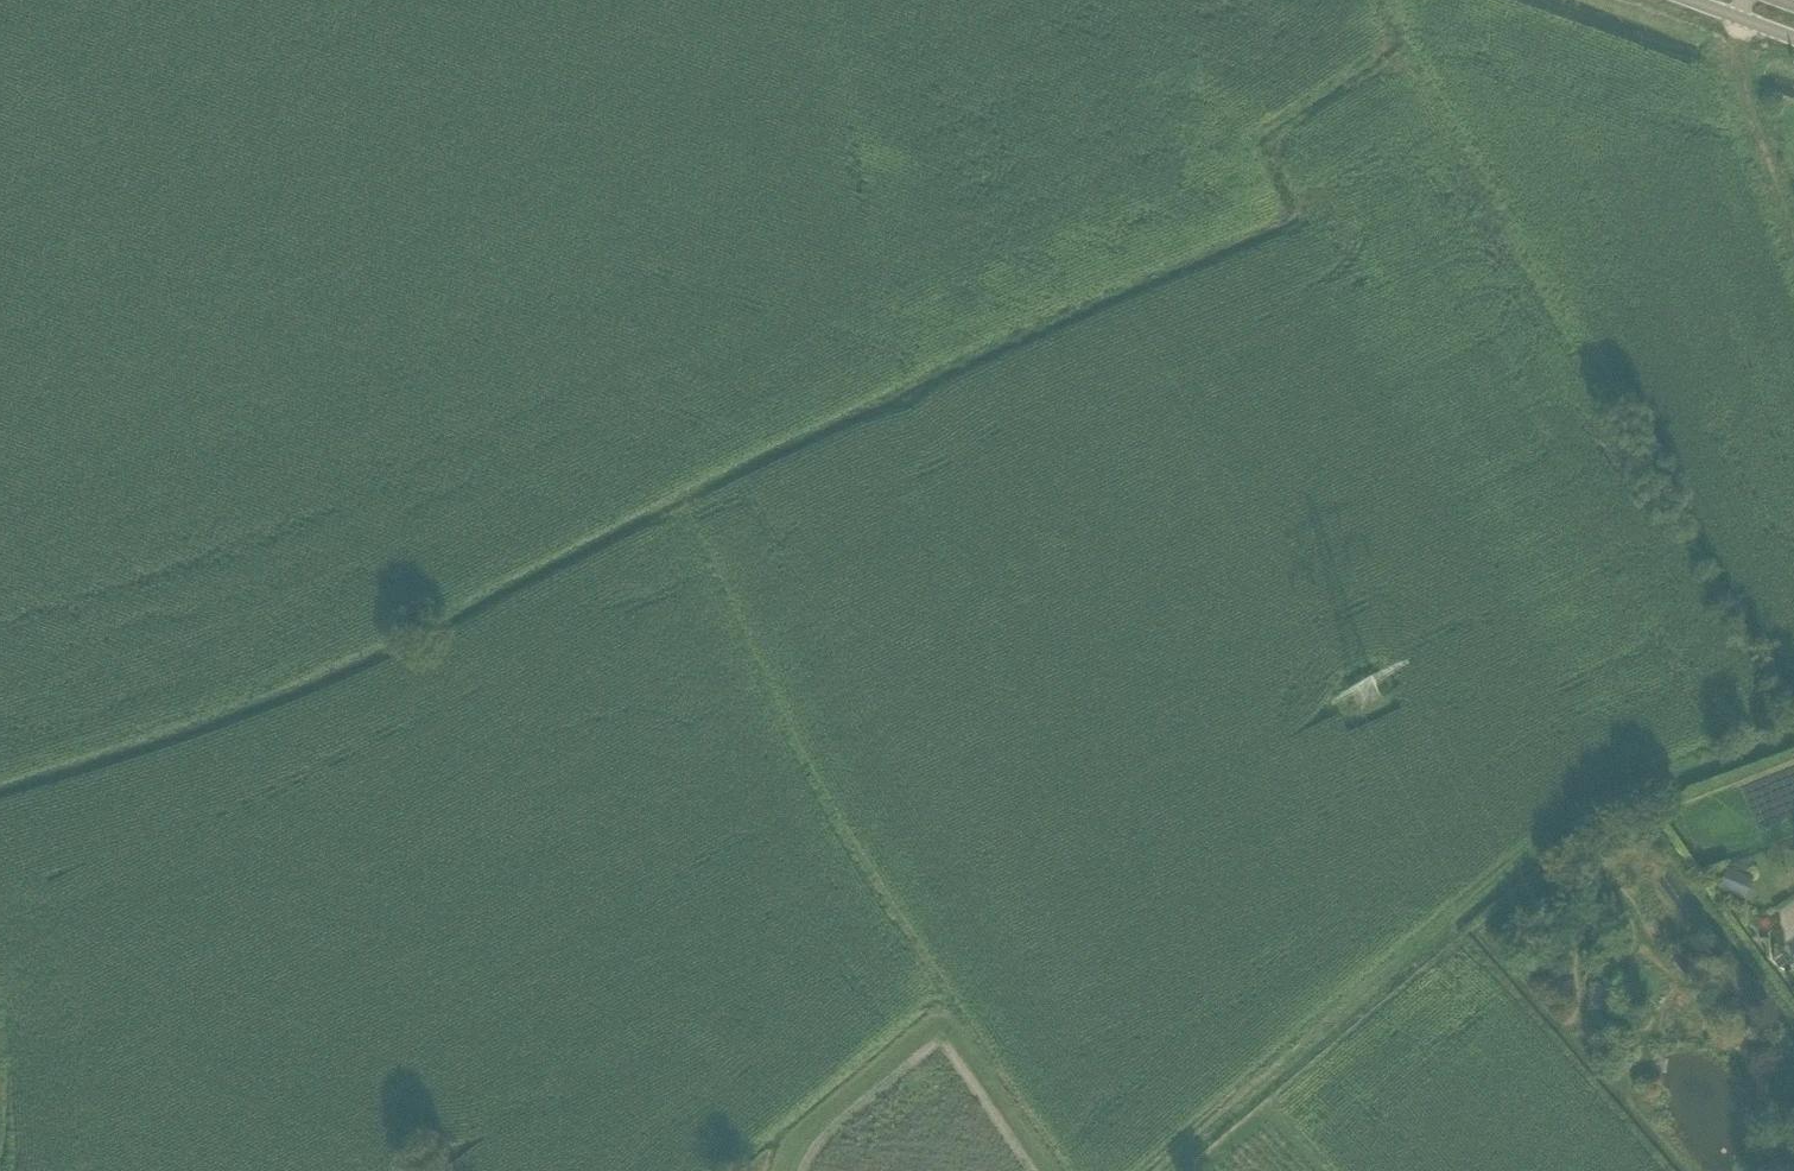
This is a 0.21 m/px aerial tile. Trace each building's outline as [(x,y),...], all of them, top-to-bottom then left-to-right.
[(1718,884),(1744,894),(1750,876),(1724,867),(1718,884)]
